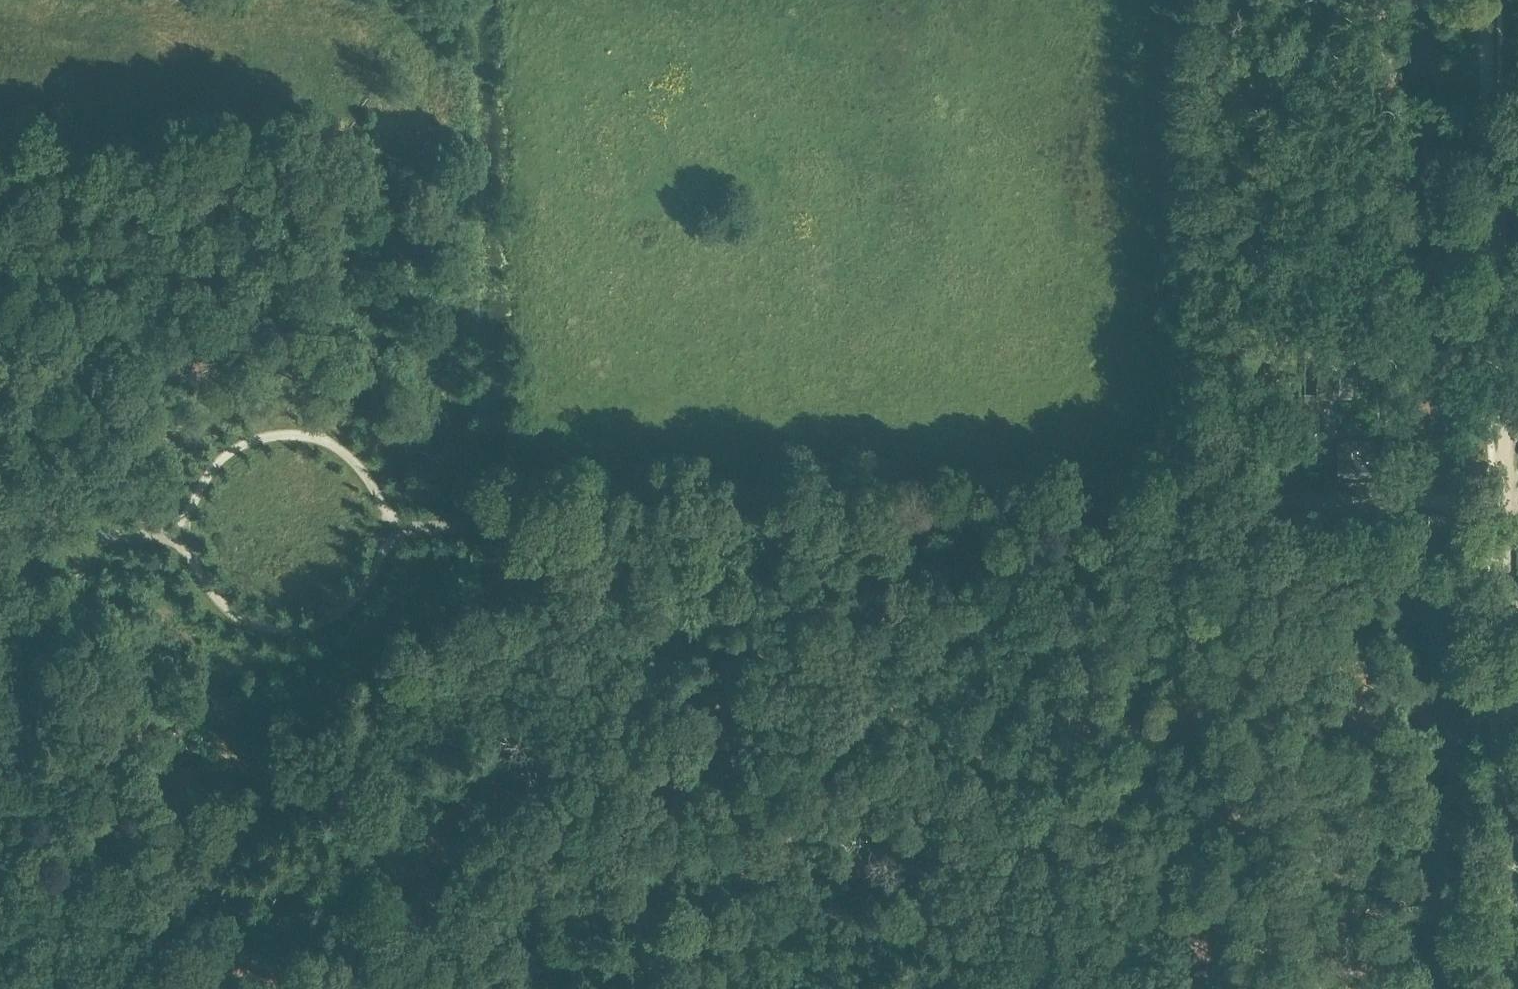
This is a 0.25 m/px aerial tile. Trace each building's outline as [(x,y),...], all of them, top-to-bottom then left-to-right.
[(1341,479),(1377,478),(1375,443),(1341,445),(1341,457),(1340,457),(1341,479)]
